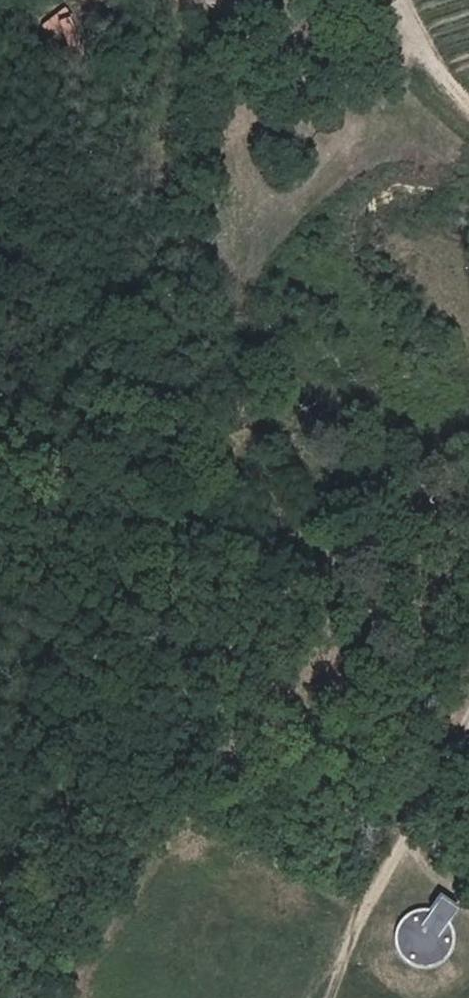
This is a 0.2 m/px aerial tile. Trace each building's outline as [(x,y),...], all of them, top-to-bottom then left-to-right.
[(437,901),(427,914),(423,914),(416,914),(410,915),(405,918),(401,922),(396,929),(393,937),(393,944),(397,954),(402,961),(409,965),(415,967),(423,968),(429,967),(434,964),(438,961),(443,956),(446,949),(448,943),(447,937),(446,932),(443,926),(453,912),(437,901)]
